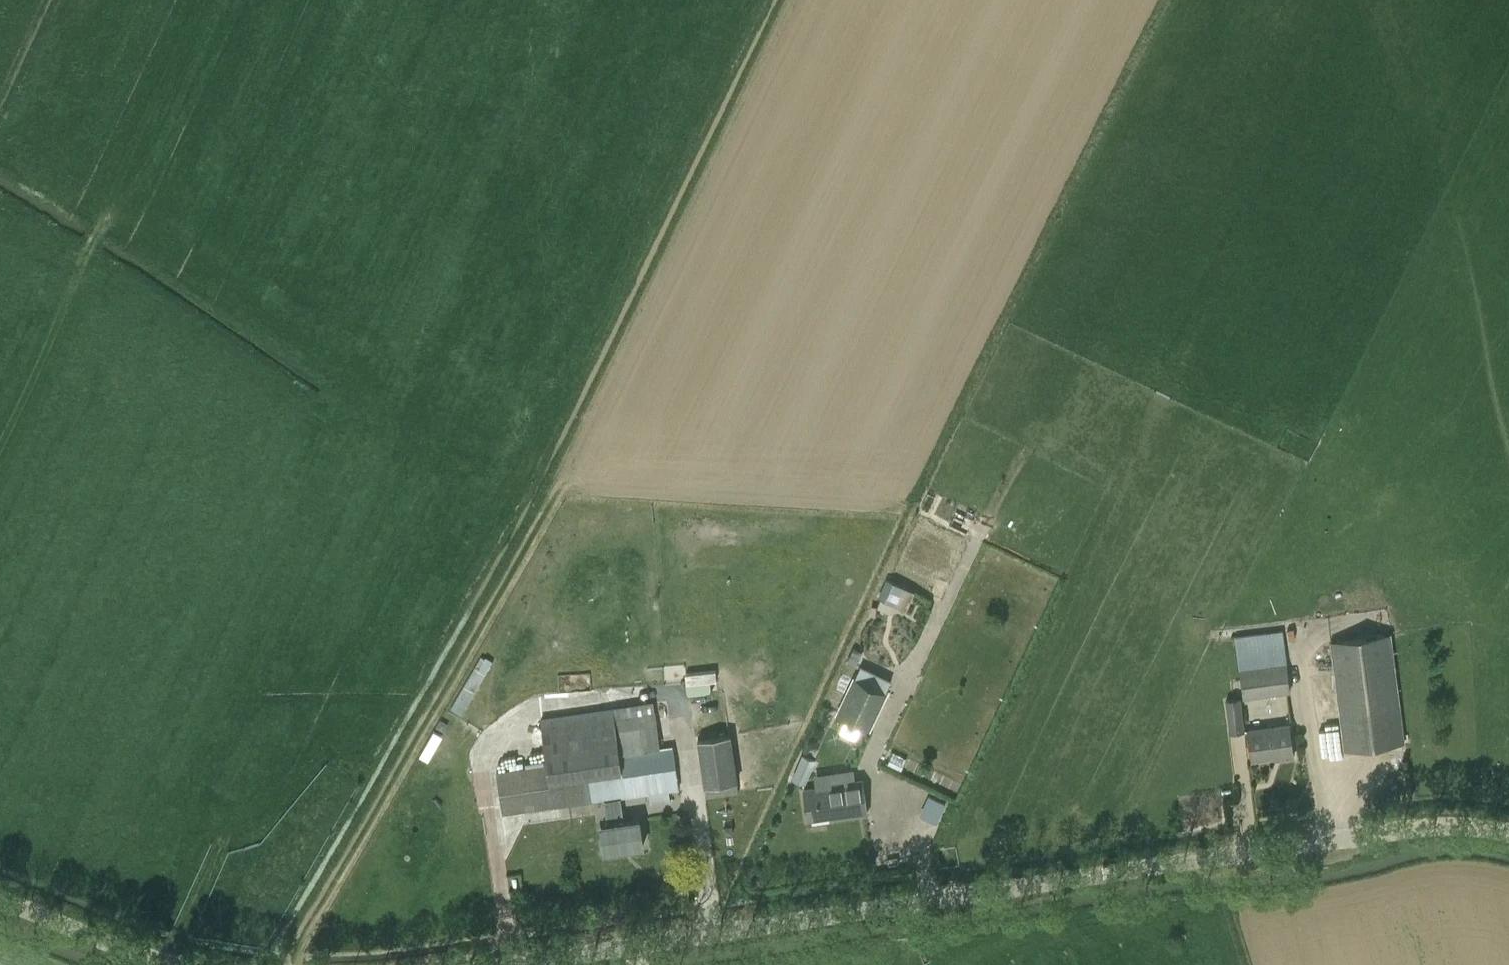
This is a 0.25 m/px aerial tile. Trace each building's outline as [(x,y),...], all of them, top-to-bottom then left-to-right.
[(887,600),(906,608),(914,588),(895,580),(887,600)] [(1283,630),(1234,636),(1243,700),(1291,692),(1283,630)] [(1390,634),(1331,642),(1346,750),(1404,742),(1390,634)] [(851,652),(847,662),(856,666),(860,657),(862,651),(853,647),(851,652)] [(891,680),(860,667),(855,678),(854,677),(836,714),(870,730),(888,693),(886,692),(891,680)] [(715,670),(685,673),(686,683),(710,681),(716,680),(715,670)] [(560,690),(589,688),(588,671),(559,672),(560,690)] [(710,681),(686,683),(687,694),(711,692),(710,681)] [(1246,731),(1242,698),(1225,700),(1230,733),(1246,731)] [(541,717),(547,763),(497,771),(503,814),(605,799),(620,797),(680,789),(673,746),(661,747),(654,701),(613,707),(541,717)] [(1289,724),(1248,730),(1253,761),(1283,757),(1283,759),(1294,757),(1289,724)] [(697,739),(706,797),(740,792),(731,734),(697,739)] [(514,746),(516,765),(534,763),(533,744),(514,746)] [(812,747),(809,753),(815,756),(818,750),(812,747)] [(806,784),(816,761),(803,755),(792,778),(806,784)] [(846,782),(804,789),(809,819),(839,814),(840,816),(852,814),(868,811),(862,779),(846,782)] [(921,815),(937,821),(945,803),(929,796),(921,815)] [(602,826),(606,851),(643,845),(639,820),(624,823),(620,797),(605,799),(609,825),(602,826)]
